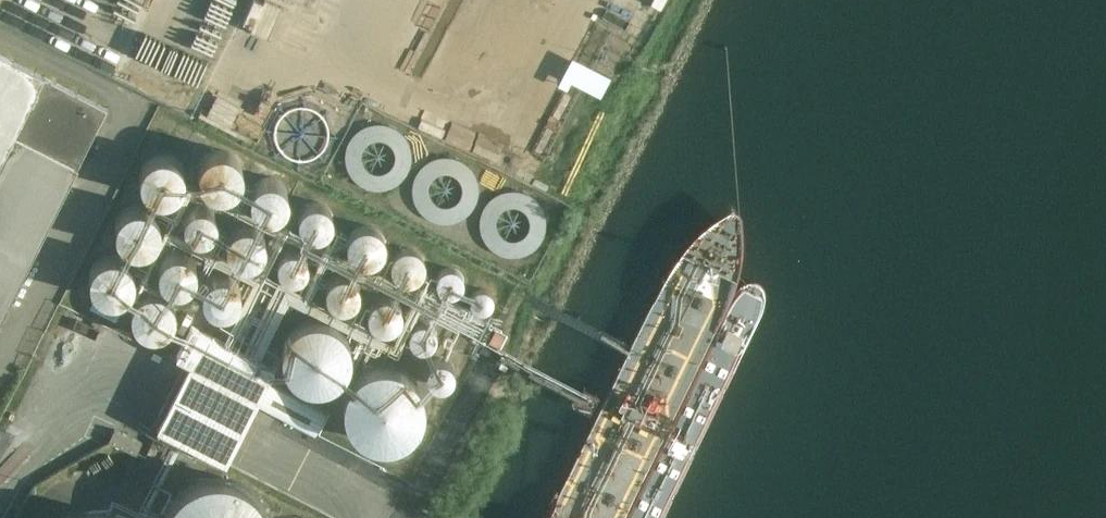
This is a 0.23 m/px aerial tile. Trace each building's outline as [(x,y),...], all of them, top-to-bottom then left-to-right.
[(106,108),(0,54),(0,319),(106,108)] [(194,166),(194,168),(194,170),(194,172),(195,174),(196,177),(196,179),(198,180),(199,182),(200,184),(202,185),(204,187),(208,189),(212,190),(214,190),(216,190),(221,190),(223,190),(225,189),(227,188),(229,187),(231,185),(232,184),(234,182),(235,180),(236,179),(237,177),(238,174),(239,172),(239,170),(239,168),(239,166),(239,163),(238,161),(237,159),(236,157),(235,155),(234,154),(232,152),(231,150),(229,149),(227,148),(225,147),(223,146),(221,146),(219,145),(216,145),(214,145),(212,146),(210,146),(208,147),(206,148),(204,149),(202,150),(200,152),(199,154),(198,155),(196,157),(196,159),(195,161),(194,163),(194,166)] [(135,170),(135,172),(135,174),(135,176),(136,179),(136,181),(137,183),(138,185),(140,186),(141,188),(143,190),(145,191),(147,192),(149,193),(151,194),(153,194),(157,195),(160,195),(162,194),(164,194),(166,193),(168,192),(170,191),(172,190),(174,188),(175,187),(176,185),(178,183),(179,181),(179,179),(180,176),(180,174),(180,172),(180,170),(180,168),(179,165),(179,163),(178,161),(177,159),(175,157),(174,156),(172,154),(170,153),(168,152),(166,151),(164,150),(162,150),(160,149),(157,149),(153,150),(151,150),(149,151),(147,152),(145,153),(143,154),(141,156),(140,157),(138,159),(137,161),(136,163),(136,165),(135,168),(135,170)] [(246,189),(246,191),(246,193),(246,195),(247,197),(247,199),(248,201),(249,202),(250,204),(251,205),(253,206),(254,208),(256,209),(258,209),(260,210),(261,210),(263,211),(265,211),(267,211),(269,211),(271,210),(273,209),(274,209),(276,208),(279,205),(280,204),(281,202),(282,201),(283,199),(284,197),(284,195),(285,193),(285,191),(285,189),(284,188),(284,186),(283,184),(282,182),(281,181),(280,179),(279,178),(278,176),(276,175),(274,174),(273,173),(269,172),(267,172),(265,172),(261,172),(260,173),(258,173),(256,174),(254,175),(253,176),(251,178),(250,179),(249,181),(248,182),(247,184),(247,186),(246,188),(246,189)] [(110,221),(110,223),(110,225),(111,227),(111,229),(112,232),(113,234),(114,236),(116,237),(117,239),(119,241),(121,242),(122,243),(125,244),(127,245),(129,245),(131,246),(133,246),(136,246),(138,245),(140,245),(142,244),(144,243),(146,242),(148,241),(150,239),(151,237),(152,236),(154,234),(155,232),(155,230),(156,227),(156,225),(156,223),(156,221),(156,218),(155,216),(155,214),(154,212),(152,210),(151,208),(150,207),(148,205),(146,204),(144,203),(142,202),(140,201),(138,200),(136,200),(133,200),(131,200),(129,200),(127,201),(125,202),(121,204),(119,205),(117,207),(116,208),(114,210),(113,212),(112,214),(111,216),(111,218),(110,221)] [(180,214),(179,217),(179,219),(180,220),(181,223),(181,225),(182,226),(183,228),(184,229),(187,231),(190,233),(191,233),(193,234),(195,234),(196,234),(198,234),(200,234),(201,233),(203,233),(204,232),(206,231),(207,230),(208,229),(209,228),(210,226),(211,225),(212,223),(213,222),(213,220),(213,219),(213,217),(213,215),(213,214),(213,212),(212,210),(211,209),(210,207),(209,206),(208,205),(206,203),(203,201),(200,200),(198,200),(196,200),(193,200),(190,201),(187,203),(185,204),(184,205),(183,206),(182,207),(181,210),(180,212),(180,214)] [(298,217),(298,220),(298,222),(298,223),(298,225),(299,227),(301,230),(302,231),(303,232),(305,234),(307,235),(308,236),(310,237),(312,237),(313,237),(315,237),(319,237),(322,236),(325,234),(328,232),(329,231),(330,230),(331,228),(331,227),(332,223),(333,222),(333,220),(333,218),(332,217),(332,215),(331,213),(331,212),(330,210),(329,209),(327,208),(325,205),(322,204),(319,203),(315,203),(313,203),(312,203),(309,204),(305,205),(304,206),(303,208),(301,210),(300,212),(299,213),(299,215),(298,217)] [(222,235),(222,237),(222,238),(223,240),(223,242),(224,244),(225,246),(226,247),(228,250),(229,252),(231,253),(233,254),(234,255),(236,255),(238,256),(240,256),(242,256),(244,256),(246,256),(248,255),(249,255),(253,253),(254,252),(256,250),(257,249),(258,247),(259,246),(260,244),(261,242),(261,240),(261,238),(262,237),(261,235),(261,233),(261,231),(260,229),(259,227),(258,226),(257,224),(256,223),(253,220),(251,219),(249,218),(246,217),(242,217),(238,217),(236,218),(234,218),(233,219),(231,220),(229,221),(228,223),(227,224),(226,226),(225,227),(224,229),(223,231),(223,233),(222,235)] [(346,244),(345,246),(346,248),(346,250),(346,252),(347,253),(348,255),(349,257),(350,258),(351,260),(353,261),(354,262),(358,264),(359,265),(361,265),(363,266),(365,266),(369,265),(371,265),(373,264),(376,262),(378,261),(379,260),(380,258),(382,257),(383,255),(383,253),(384,252),(385,250),(385,248),(385,246),(385,244),(385,242),(384,240),(383,238),(383,237),(382,235),(380,233),(379,232),(378,231),(376,229),(375,228),(373,228),(371,227),(369,227),(367,226),(365,226),(363,226),(361,226),(358,228),(356,228),(354,229),(353,231),(351,232),(350,233),(349,235),(348,237),(347,238),(346,240),(346,242),(346,244)] [(155,263),(155,265),(155,267),(156,269),(156,271),(157,273),(158,274),(159,276),(161,279),(163,280),(164,281),(168,283),(169,284),(171,284),(175,284),(179,284),(182,283),(184,282),(186,281),(187,280),(189,278),(190,277),(191,275),(192,274),(193,272),(193,270),(194,268),(194,266),(194,264),(194,262),(194,261),(193,259),(192,257),(192,255),(191,254),(189,252),(188,251),(187,250),(185,248),(182,247),(178,246),(174,245),(172,246),(170,246),(169,246),(167,247),(165,248),(163,249),(162,250),(161,251),(159,253),(158,254),(157,256),(157,258),(156,260),(155,262),(155,263)] [(390,265),(390,267),(390,268),(390,270),(391,272),(391,273),(393,276),(394,278),(395,279),(398,281),(399,282),(401,283),(402,283),(404,284),(406,284),(407,284),(411,284),(414,283),(417,281),(418,280),(420,279),(422,276),(423,275),(423,273),(424,272),(424,270),(425,268),(425,267),(425,265),(424,263),(424,262),(423,260),(422,257),(420,254),(418,253),(417,252),(416,251),(414,251),(411,250),(407,249),(404,250),(401,251),(398,252),(396,253),(395,254),(394,256),(393,257),(392,258),(391,260),(391,262),(390,263),(390,265)] [(86,271),(85,273),(86,275),(86,277),(86,280),(87,282),(88,284),(89,286),(91,287),(92,289),(94,291),(96,292),(99,294),(102,295),(104,295),(108,296),(110,296),(113,295),(115,295),(117,294),(119,293),(121,292),(123,291),(124,289),(126,287),(127,286),(128,284),(129,282),(130,280),(130,277),(131,275),(131,273),(131,271),(130,269),(130,266),(129,264),(128,262),(127,260),(126,259),(124,257),(123,255),(121,254),(119,253),(117,252),(115,251),(113,251),(108,250),(106,250),(104,251),(102,251),(99,252),(97,253),(96,254),(94,255),(92,257),(91,259),(89,260),(88,262),(87,264),(86,266),(86,269),(86,271)] [(277,266),(277,267),(277,269),(277,270),(277,272),(278,273),(279,274),(279,276),(281,278),(284,280),(286,281),(289,282),(292,283),(295,282),(298,281),(301,280),(303,278),(305,276),(306,273),(307,272),(307,270),(308,269),(308,267),(308,266),(307,264),(307,263),(306,261),(305,259),(303,256),(301,254),(298,253),(295,252),(292,252),(289,252),(286,253),(284,254),(281,256),(279,259),(278,261),(277,263),(277,264),(277,266)] [(436,280),(435,282),(435,284),(436,285),(436,288),(437,289),(438,290),(439,292),(442,294),(444,295),(447,296),(449,296),(451,296),(452,296),(455,295),(457,294),(458,293),(459,292),(460,291),(461,290),(462,288),(463,286),(463,285),(463,284),(463,282),(463,280),(463,278),(462,277),(462,276),(461,275),(460,273),(459,272),(457,271),(455,269),(452,269),(449,268),(447,269),(444,269),(442,271),(439,272),(438,275),(437,276),(436,277),(436,278),(436,280)] [(198,286),(198,288),(199,290),(199,292),(199,294),(200,295),(201,297),(202,299),(203,300),(204,302),(205,303),(207,304),(210,306),(214,307),(216,307),(218,307),(220,307),(221,307),(223,306),(225,306),(227,305),(228,304),(230,303),(231,302),(233,300),(234,299),(235,295),(236,294),(237,292),(237,290),(237,288),(237,286),(237,284),(236,282),(235,281),(235,279),(234,277),(233,276),(231,274),(230,273),(228,272),(225,270),(221,269),(220,269),(218,269),(216,269),(214,269),(210,270),(207,272),(205,273),(204,274),(203,276),(202,277),(201,279),(200,281),(199,282),(199,284),(198,286)] [(325,291),(325,293),(325,295),(325,296),(326,298),(326,300),(327,301),(328,303),(329,304),(330,305),(333,308),(334,308),(336,309),(337,310),(339,310),(342,311),(346,310),(349,309),(351,308),(352,308),(353,307),(355,305),(356,304),(357,303),(358,301),(358,300),(359,298),(359,296),(360,293),(360,291),(359,290),(359,288),(358,286),(358,285),(357,283),(355,281),(353,279),(352,278),(351,278),(349,277),(347,276),(346,276),(342,275),(339,276),(336,277),(333,278),(331,279),(330,281),(328,283),(327,285),(326,286),(326,288),(325,290),(325,291)] [(129,310),(129,312),(130,314),(130,316),(130,318),(131,321),(132,323),(133,324),(135,326),(136,328),(138,329),(140,331),(142,332),(144,333),(146,333),(148,334),(150,334),(153,334),(157,333),(161,332),(163,331),(165,330),(167,329),(168,327),(170,325),(171,323),(172,322),(173,320),(174,317),(174,315),(174,313),(175,311),(174,309),(174,306),(173,304),(173,302),(172,300),(170,298),(169,297),(168,295),(166,294),(164,292),(162,291),(160,290),(158,290),(156,289),(154,289),(151,289),(149,289),(147,289),(145,290),(143,291),(141,292),(139,293),(137,294),(136,296),(134,297),(133,299),(132,301),(131,303),(130,305),(130,308),(129,310)] [(469,300),(469,301),(469,304),(470,306),(471,308),(472,310),(474,311),(476,312),(478,313),(481,313),(483,313),(485,312),(487,311),(489,310),(490,308),(491,306),(492,305),(492,304),(492,301),(492,299),(491,297),(490,295),(489,293),(487,292),(485,290),(483,290),(481,290),(478,290),(476,290),(474,292),(472,293),(471,295),(470,297),(469,298),(469,299),(469,300)] [(367,312),(367,314),(367,316),(367,317),(368,319),(368,321),(369,322),(370,324),(371,325),(372,326),(373,327),(375,328),(378,330),(381,331),(384,331),(388,331),(391,330),(393,329),(394,328),(396,327),(397,326),(399,324),(400,322),(401,321),(401,319),(402,317),(402,316),(402,314),(402,312),(402,311),(401,309),(401,307),(400,306),(399,304),(398,303),(397,302),(396,300),(394,299),(391,298),(390,297),(388,297),(384,297),(381,297),(379,297),(378,298),(376,299),(375,299),(373,300),(372,302),(371,303),(370,304),(369,306),(368,307),(368,309),(367,311),(367,312)] [(278,343),(278,347),(278,350),(278,353),(279,357),(280,360),(282,363),(284,366),(286,369),(288,371),(290,373),(293,375),(296,377),(299,378),(302,380),(305,380),(309,381),(312,381),(315,381),(319,380),(322,380),(325,378),(328,377),(331,375),(334,373),(336,371),(338,369),(340,366),(342,363),(344,360),(345,357),(346,353),(346,350),(346,347),(346,343),(346,340),(345,337),(344,334),(342,331),(340,328),(338,325),(336,323),(334,320),(331,318),(328,317),(325,315),(322,314),(319,313),(315,313),(312,313),(309,313),(305,313),(302,314),(299,315),(296,317),(293,318),(290,320),(288,323),(286,325),(284,328),(282,331),(280,334),(279,337),(278,340),(278,343)] [(409,335),(408,337),(408,339),(409,340),(409,342),(409,343),(410,344),(411,345),(413,347),(415,349),(417,351),(418,351),(420,351),(422,352),(425,351),(428,351),(430,349),(432,347),(434,345),(435,343),(436,342),(436,340),(436,339),(437,337),(436,335),(436,333),(435,332),(435,331),(434,330),(432,328),(430,326),(428,324),(425,324),(422,323),(420,324),(417,325),(415,326),(414,327),(413,328),(412,329),(411,330),(409,332),(409,335)] [(273,368),(191,326),(176,355),(189,362),(156,427),(225,462),(255,403),(266,382),(273,368)] [(497,346),(503,335),(494,330),(488,341),(497,346)] [(425,366),(425,367),(425,369),(426,371),(427,373),(429,375),(430,377),(432,378),(435,378),(437,378),(439,378),(441,378),(443,377),(445,375),(447,373),(448,371),(448,370),(448,369),(449,367),(448,364),(448,362),(447,360),(445,358),(443,357),(441,356),(439,355),(437,355),(435,355),(432,356),(430,357),(429,358),(427,360),(426,362),(426,363),(425,364),(425,366)] [(340,395),(339,399),(340,402),(340,406),(341,410),(342,414),(344,417),(346,421),(348,424),(351,427),(354,430),(357,432),(361,434),(364,436),(368,437),(372,438),(376,439),(379,439),(383,439),(387,438),(391,437),(395,436),(398,434),(402,432),(405,430),(408,427),(411,424),(413,421),(415,417),(417,414),(418,410),(419,406),(419,403),(420,399),(419,395),(419,391),(418,387),(417,383),(415,380),(413,376),(411,373),(408,370),(405,367),(402,365),(398,363),(395,361),(391,360),(387,359),(383,359),(379,358),(376,359),(372,359),(368,360),(364,361),(361,363),(357,365),(354,367),(351,370),(348,373),(346,376),(344,380),(342,383),(341,387),(340,391),(340,395)] [(266,382),(255,404),(314,435),(325,412),(266,382)] [(114,429),(108,441),(136,454),(142,442),(114,429)] [(266,516),(263,507),(259,498),(253,490),(246,483),(237,477),(227,473),(217,472),(207,472),(197,473),(188,477),(179,482),(172,488),(166,497),(161,506),(158,517),(266,517),(266,516)] [(126,517),(116,512),(106,509),(95,508),(85,508),(74,510),(64,514),(58,517),(127,517),(126,517)]
